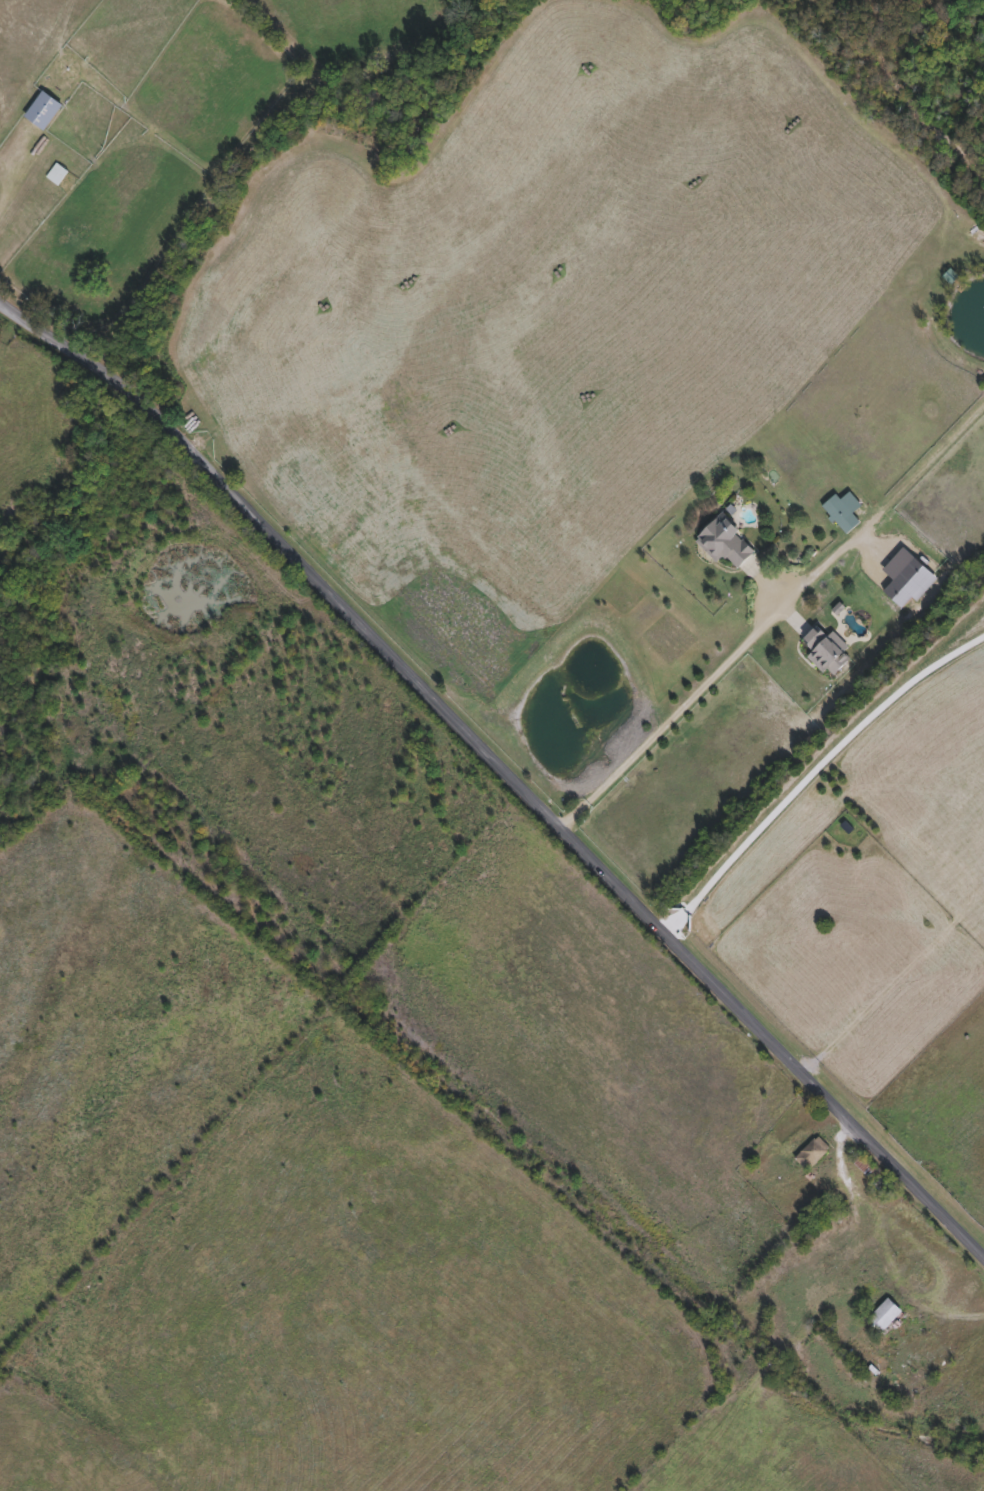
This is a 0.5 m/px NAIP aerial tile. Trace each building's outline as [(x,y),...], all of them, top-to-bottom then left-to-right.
[(63,106),(46,133),(26,119),(43,93),(63,106)] [(60,187),(48,180),(57,165),(69,172),(60,187)] [(719,565),(696,540),(721,517),(755,555),(738,570),(727,557),(719,565)] [(830,632),(855,656),(831,680),(809,657),(814,652),(803,641),(818,627),(827,635),(830,632)] [(797,1161),(818,1138),(831,1150),(810,1173),(797,1161)] [(903,1313),(882,1335),(868,1321),(889,1300),(903,1313)]
